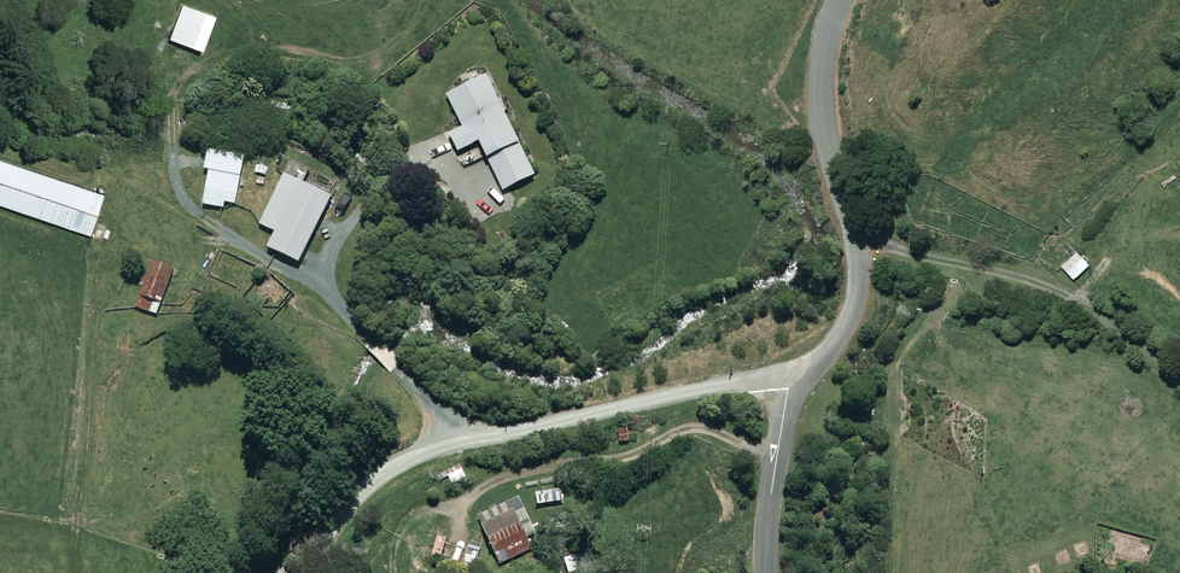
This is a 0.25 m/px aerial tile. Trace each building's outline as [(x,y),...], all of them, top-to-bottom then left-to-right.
[(215,16),(182,5),(170,39),(203,51),(215,16)] [(536,176),(489,76),(449,95),(463,127),(451,132),(460,152),(481,142),(504,191),(536,176)] [(245,157),(210,150),(207,170),(210,170),(204,204),(224,208),(226,202),(236,204),(245,157)] [(0,160),(0,205),(91,235),(104,195),(0,160)] [(334,198),(285,174),(260,224),(276,232),(269,248),(301,264),(334,198)] [(1092,265),(1078,251),(1062,266),(1077,280),(1092,265)] [(175,269),(154,261),(136,309),(157,317),(175,269)] [(564,501),(562,489),(536,493),(538,505),(564,501)] [(537,533),(522,499),(479,518),(499,564),(532,550),(527,538),(537,533)] [(481,548),(446,537),(439,561),(474,572),(481,548)] [(586,552),(564,558),(568,572),(572,572),(590,568),(586,552)]
